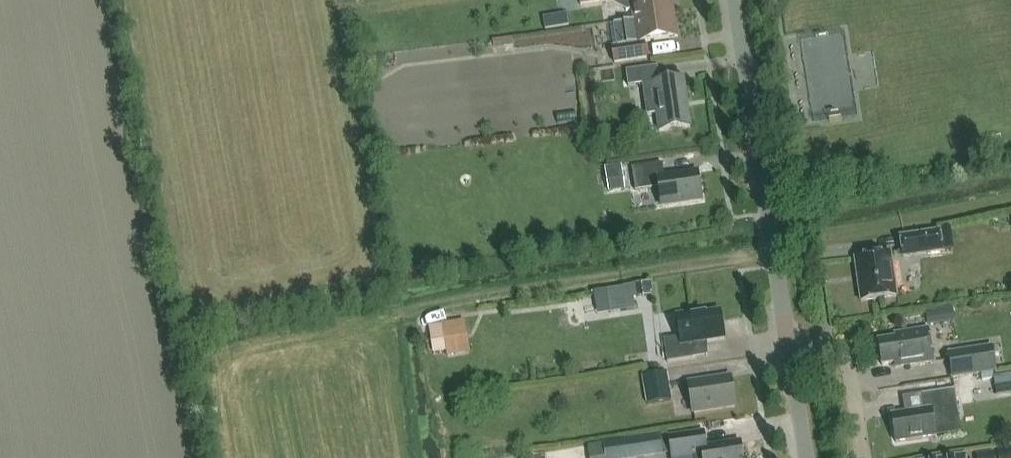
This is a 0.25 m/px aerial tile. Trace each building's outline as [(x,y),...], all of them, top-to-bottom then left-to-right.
[(627,11),(632,10),(633,20),(674,14),(672,0),(625,0),(627,11)] [(572,11),(548,16),(551,28),(574,23),(572,11)] [(633,20),(608,24),(612,46),(614,63),(646,58),(644,42),(677,37),(674,14),(633,20)] [(817,118),(860,112),(848,29),(805,36),(817,118)] [(655,82),(653,67),(625,71),(628,86),(642,84),(646,115),(656,114),(659,132),(690,127),(683,78),(655,82)] [(658,187),(661,205),(701,199),(697,172),(664,177),(662,163),(632,168),(635,190),(658,187)] [(624,180),(621,165),(605,167),(607,182),(624,180)] [(900,236),(903,258),(944,252),(944,250),(953,249),(950,227),(940,229),(941,230),(900,236)] [(854,259),(860,302),(896,296),(889,254),(854,259)] [(654,295),(652,282),(621,287),(625,312),(637,310),(635,298),(654,295)] [(676,314),(679,337),(663,339),(667,362),(693,358),(691,344),(724,339),(720,311),(693,315),(692,311),(676,314)] [(447,352),(447,356),(471,352),(465,320),(442,324),(442,325),(428,328),(433,354),(447,352)] [(894,368),(932,362),(927,329),(903,333),(903,337),(877,341),(881,365),(893,363),(894,368)] [(997,372),(993,345),(947,353),(952,379),(981,374),(993,373),(997,372)] [(672,399),(667,371),(642,376),(647,404),(672,399)] [(981,374),(982,381),(994,379),(993,373),(981,374)] [(994,376),(997,397),(1010,395),(1010,373),(994,376)] [(734,406),(730,377),(688,383),(693,413),(734,406)] [(895,442),(934,436),(932,418),(957,414),(953,389),(920,394),(922,409),(890,414),(895,442)] [(671,457),(686,457),(691,457),(743,457),(740,441),(705,447),(703,431),(667,437),(671,457)] [(604,444),(606,457),(654,457),(663,457),(660,436),(604,444)]
